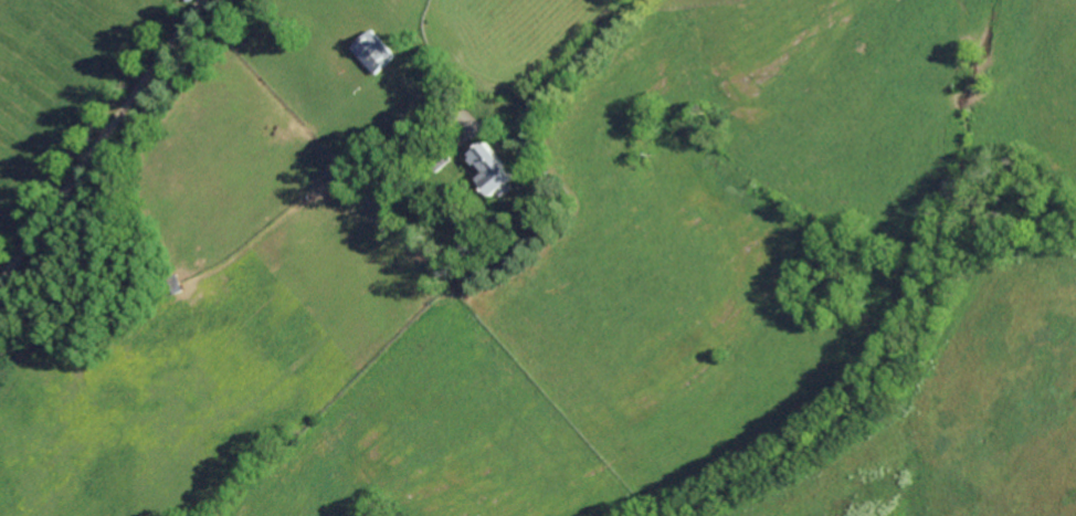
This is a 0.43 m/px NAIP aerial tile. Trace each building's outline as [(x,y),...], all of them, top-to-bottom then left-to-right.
[(396,55),(371,29),(351,48),(377,74),(396,55)] [(507,165),(517,177),(509,183),(513,188),(504,196),(499,191),(495,196),(481,179),(479,178),(487,171),(479,161),(476,165),(475,164),(474,162),(471,158),(474,156),(471,152),(473,151),(475,149),(486,139),(507,165)] [(439,171),(432,165),(446,152),(452,159),(439,171)]
